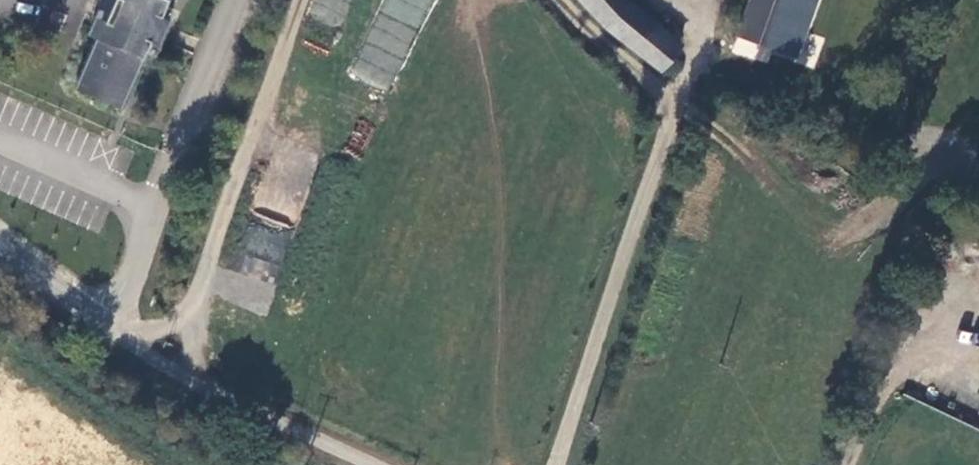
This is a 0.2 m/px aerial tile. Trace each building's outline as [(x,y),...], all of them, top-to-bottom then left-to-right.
[(95,23),(102,26),(77,85),(117,105),(164,0),(105,0),(95,23)] [(308,16),(343,29),(353,0),(314,0),(308,16)] [(400,93),(433,0),(381,0),(354,77),(400,93)] [(662,69),(682,45),(634,0),(630,0),(629,1),(628,0),(579,0),(600,24),(662,69)] [(796,50),(800,41),(804,29),(814,0),(749,0),(738,31),(773,43),(796,50)] [(804,29),(831,39),(845,0),(814,0),(804,29)] [(768,59),(773,43),(738,31),(732,48),(768,59)]
